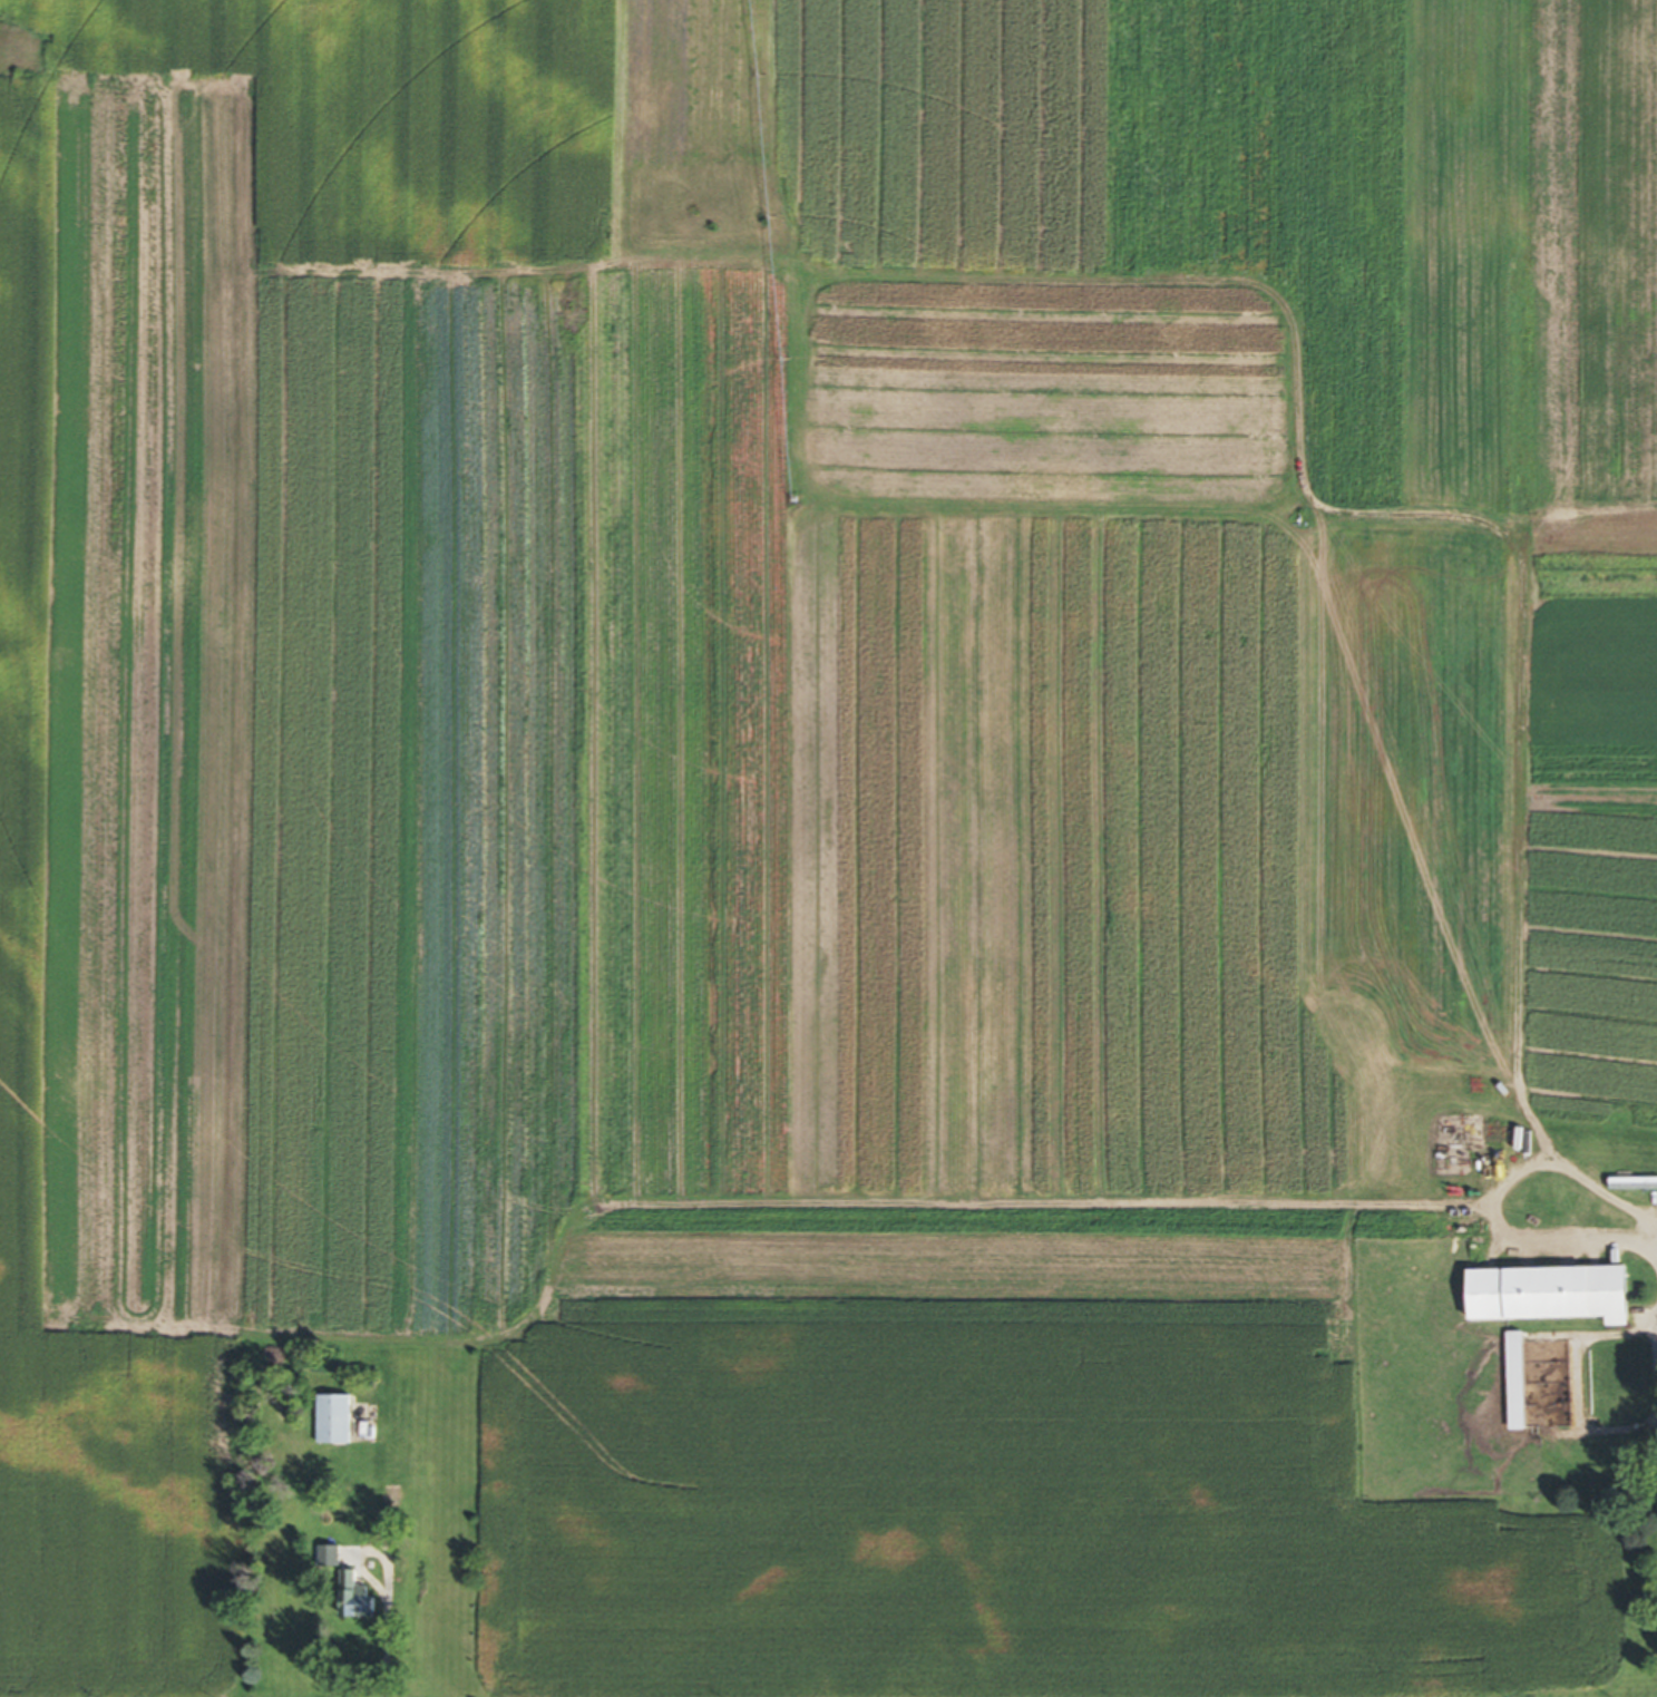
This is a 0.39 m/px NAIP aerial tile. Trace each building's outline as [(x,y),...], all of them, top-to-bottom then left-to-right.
[(1620,1191),(1656,1190),(1656,1179),(1620,1180),(1620,1191)] [(1479,1272),(1479,1321),(1617,1317),(1617,1329),(1641,1328),(1638,1266),(1479,1272)] [(1513,1333),(1533,1333),(1536,1431),(1515,1432),(1513,1333)] [(358,1397),(325,1397),(325,1445),(358,1445),(358,1397)] [(346,1599),(346,1619),(384,1619),(384,1599),(346,1599)]
